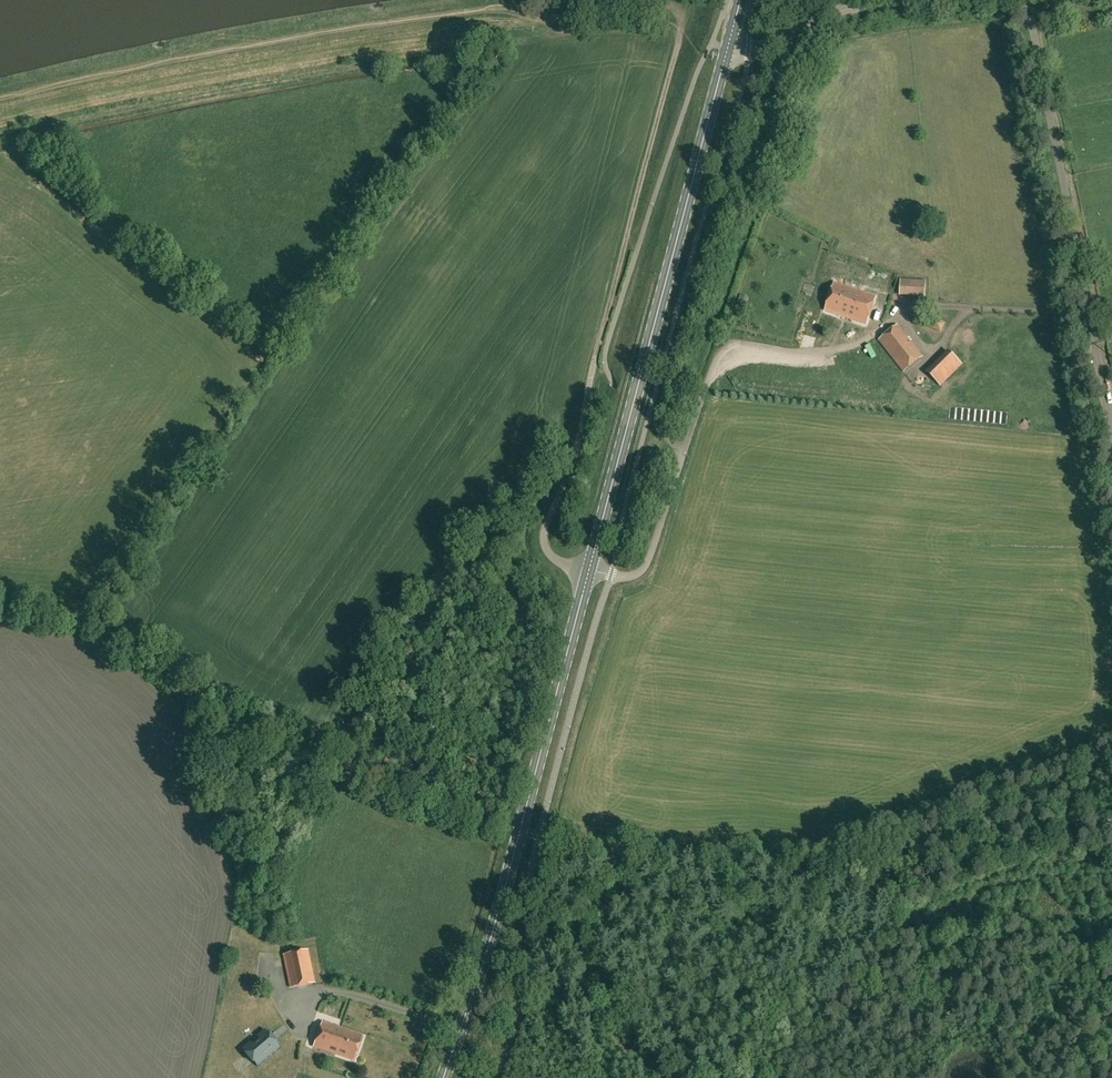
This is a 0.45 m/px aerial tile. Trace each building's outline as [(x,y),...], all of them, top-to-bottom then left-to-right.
[(924,296),(925,283),(917,282),(916,295),(924,296)] [(876,298),(834,283),(829,297),(825,310),(867,324),(871,311),(876,298)] [(945,323),(936,318),(931,328),(941,332),(945,323)] [(923,357),(897,325),(879,340),(904,372),(923,357)] [(974,340),(960,351),(969,362),(983,350),(974,340)] [(929,375),(940,387),(962,365),(950,354),(929,375)] [(314,982),(308,950),(284,955),(291,987),(314,982)] [(315,1028),(319,1017),(313,1015),(310,1026),(315,1028)] [(353,1061),(362,1036),(321,1022),(313,1047),(353,1061)] [(250,1041),(242,1048),(257,1067),(280,1048),(264,1029),(256,1036),(259,1039),(253,1045),(250,1041)]
